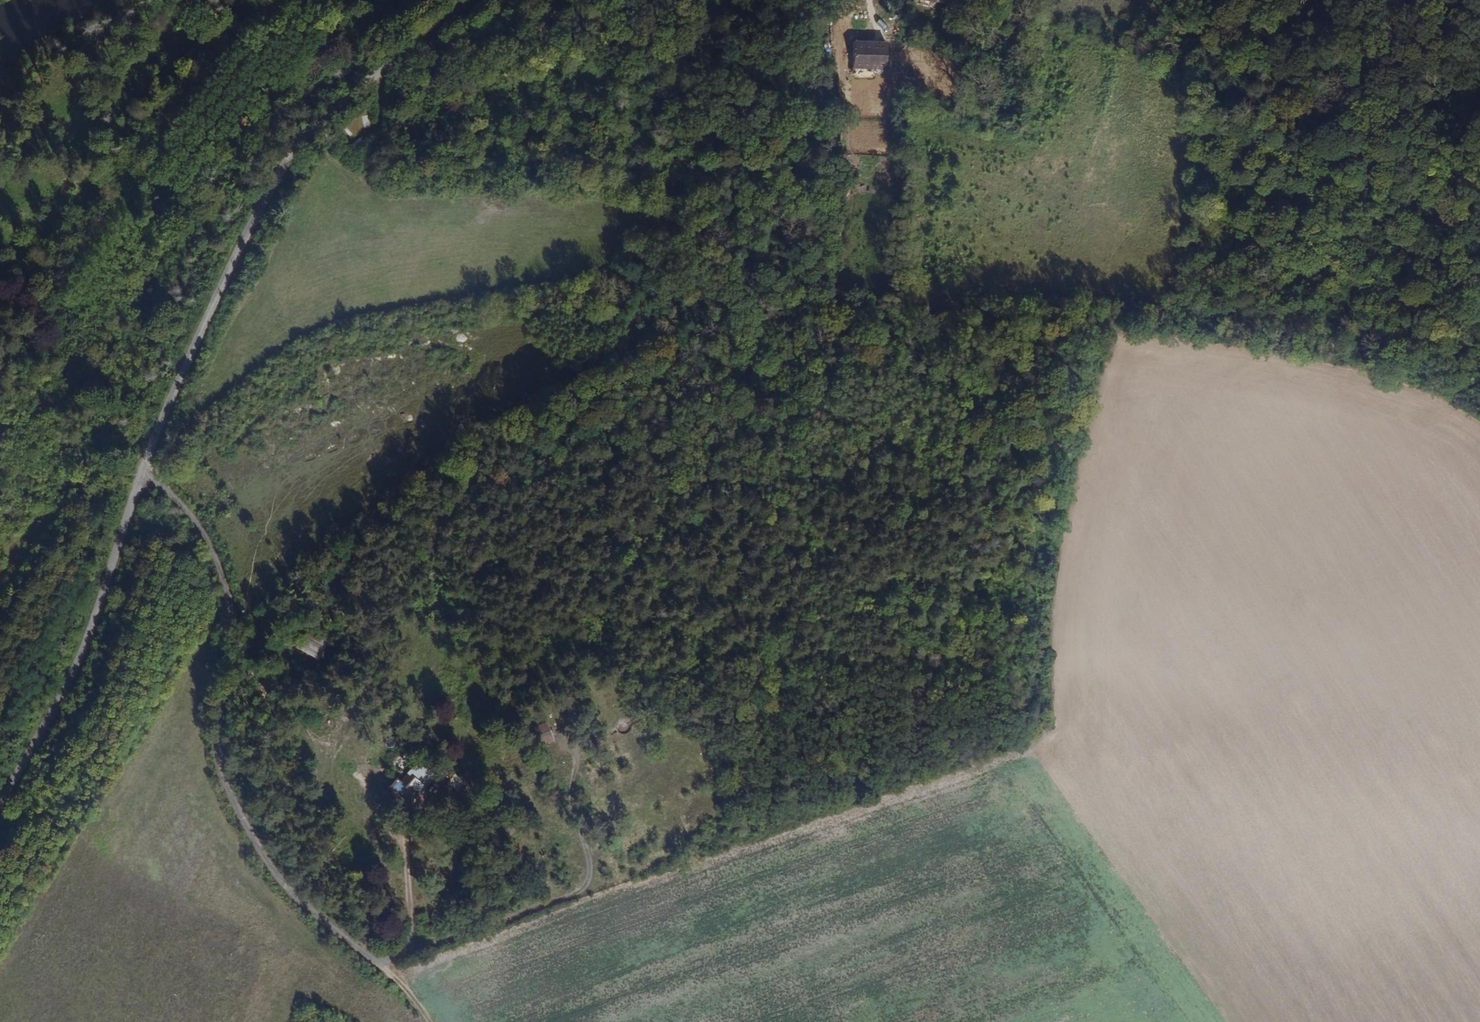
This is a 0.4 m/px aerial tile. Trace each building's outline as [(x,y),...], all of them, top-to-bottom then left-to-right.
[(863,43),(865,67),(884,68),(898,67),(897,42),(863,43)] [(246,465),(231,478),(237,484),(252,471),(246,465)] [(415,802),(409,796),(405,799),(399,792),(390,799),(402,813),(415,802)]
